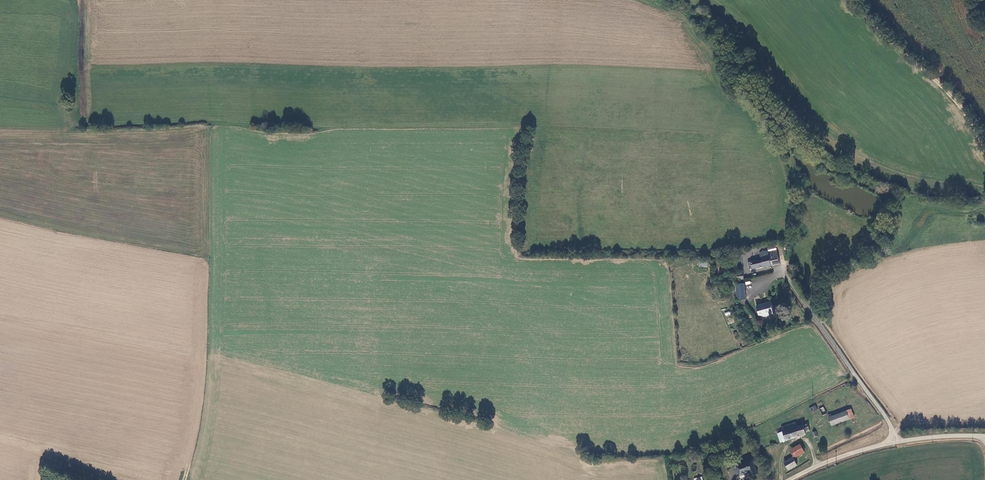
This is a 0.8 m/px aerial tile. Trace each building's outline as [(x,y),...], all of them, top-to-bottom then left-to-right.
[(778,262),(775,249),(759,252),(760,258),(746,261),(748,269),(761,265),(761,266),(778,262)] [(743,297),(742,282),(737,283),(734,283),(735,298),(743,297)] [(762,303),(754,305),(757,316),(772,313),(769,302),(763,304),(762,303)] [(850,418),(847,410),(832,415),(832,414),(829,415),(832,424),(850,418)] [(796,426),(795,421),(780,426),(782,431),(777,432),(781,441),(806,433),(805,431),(810,429),(807,422),(796,426)] [(790,450),(794,458),(805,453),(801,445),(790,450)] [(785,463),(789,470),(797,465),(794,458),(785,463)] [(751,471),(753,476),(759,473),(753,459),(737,466),(741,475),(751,471)]
